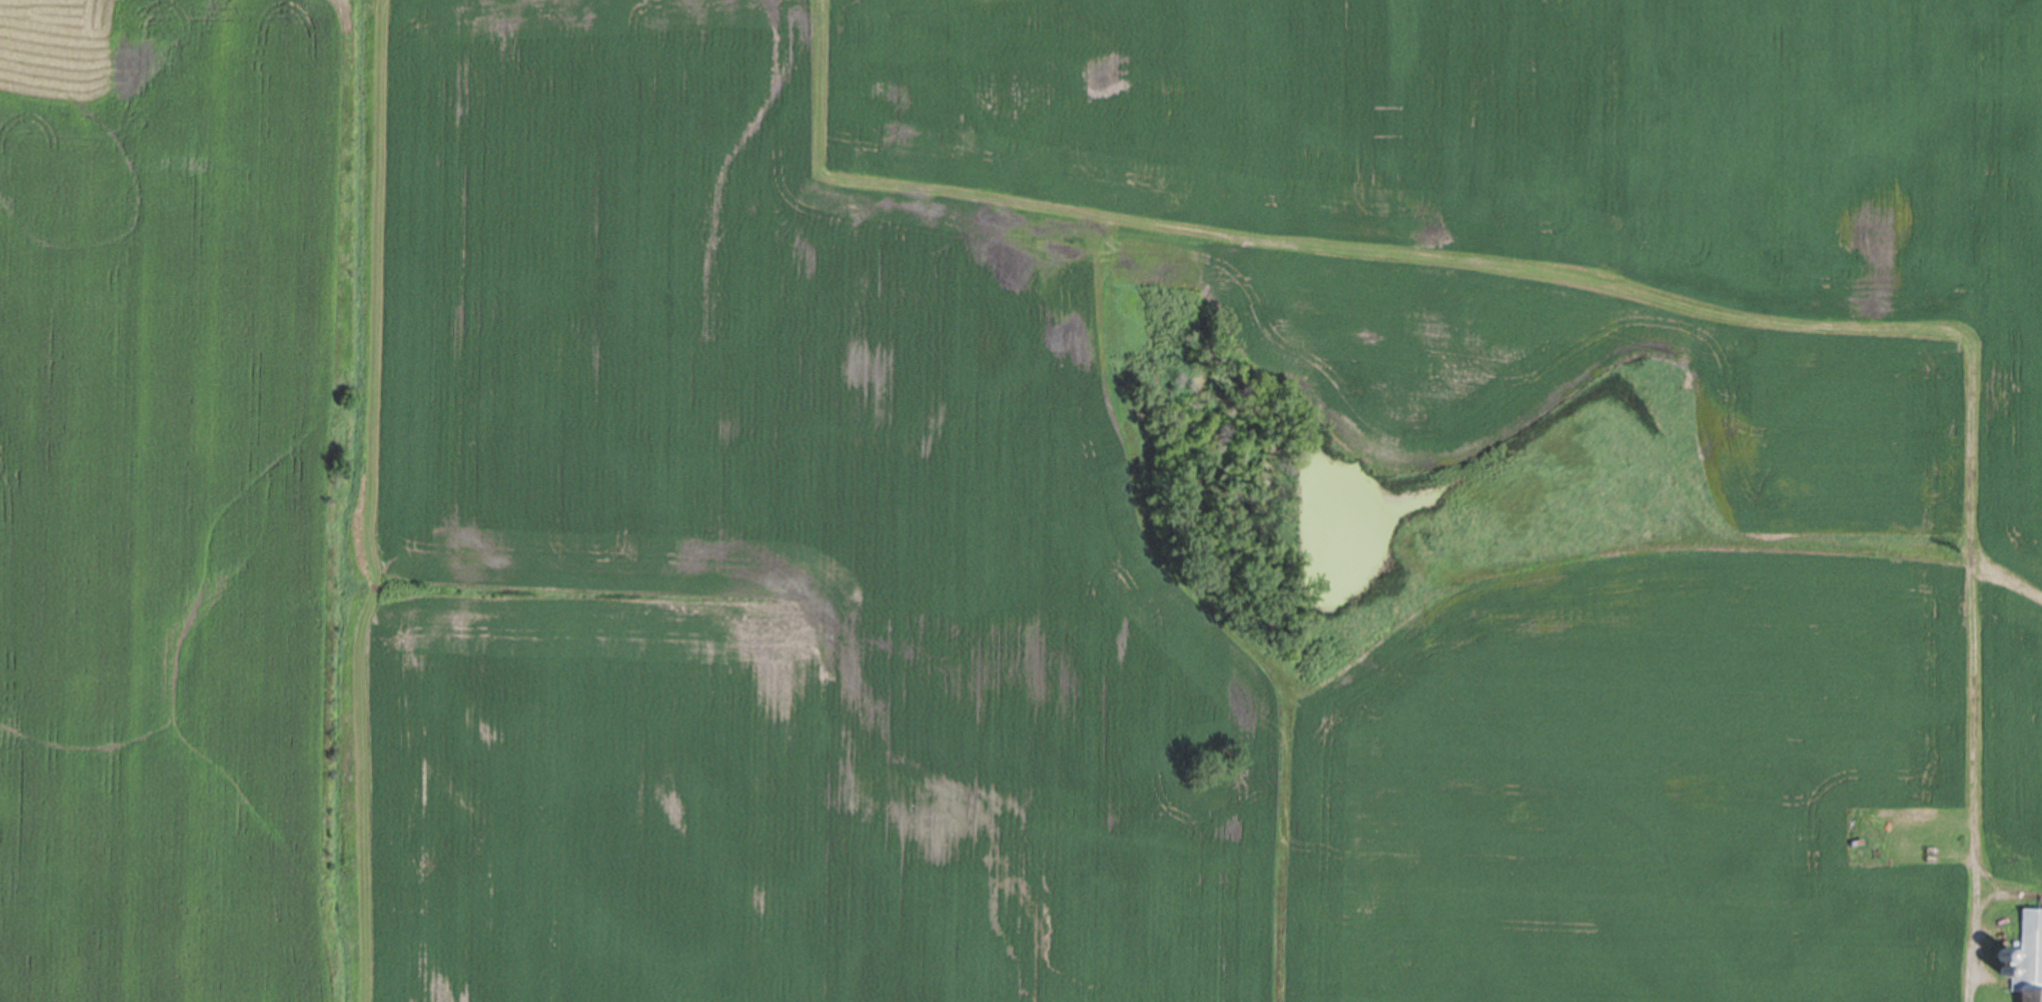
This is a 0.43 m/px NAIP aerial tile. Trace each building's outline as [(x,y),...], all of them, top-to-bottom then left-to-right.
[(2011,945),(2011,946),(2012,946),(2012,944),(2020,944),(2021,903),(2041,904),(2041,1001),(2018,1001),(2018,987),(2011,987),(2011,973),(2010,973),(2009,974),(2008,974),(2007,974),(2006,974),(2005,974),(2004,974),(2003,974),(2003,973),(2002,973),(2002,972),(2001,972),(2001,971),(2001,970),(2000,970),(2000,969),(2000,968),(2000,967),(2000,966),(2001,966),(2001,965),(2002,964),(2003,963),(2004,963),(2004,962),(2005,962),(2006,962),(2007,962),(2008,962),(2009,962),(2009,963),(2010,963),(2011,964),(2012,954),(2011,955),(2011,956),(2010,956),(2009,957),(2008,958),(2007,958),(2006,958),(2005,958),(2004,958),(2003,958),(2002,958),(2001,958),(2001,957),(2000,957),(1999,956),(1998,955),(1998,954),(1997,954),(1997,953),(1997,952),(1997,951),(1997,950),(1997,949),(1997,948),(1997,947),(1998,946),(1999,945),(1999,944),(2000,944),(2001,943),(2002,943),(2003,943),(2004,942),(2005,942),(2006,943),(2007,943),(2008,943),(2009,943),(2009,944),(2010,944),(2011,945)]
